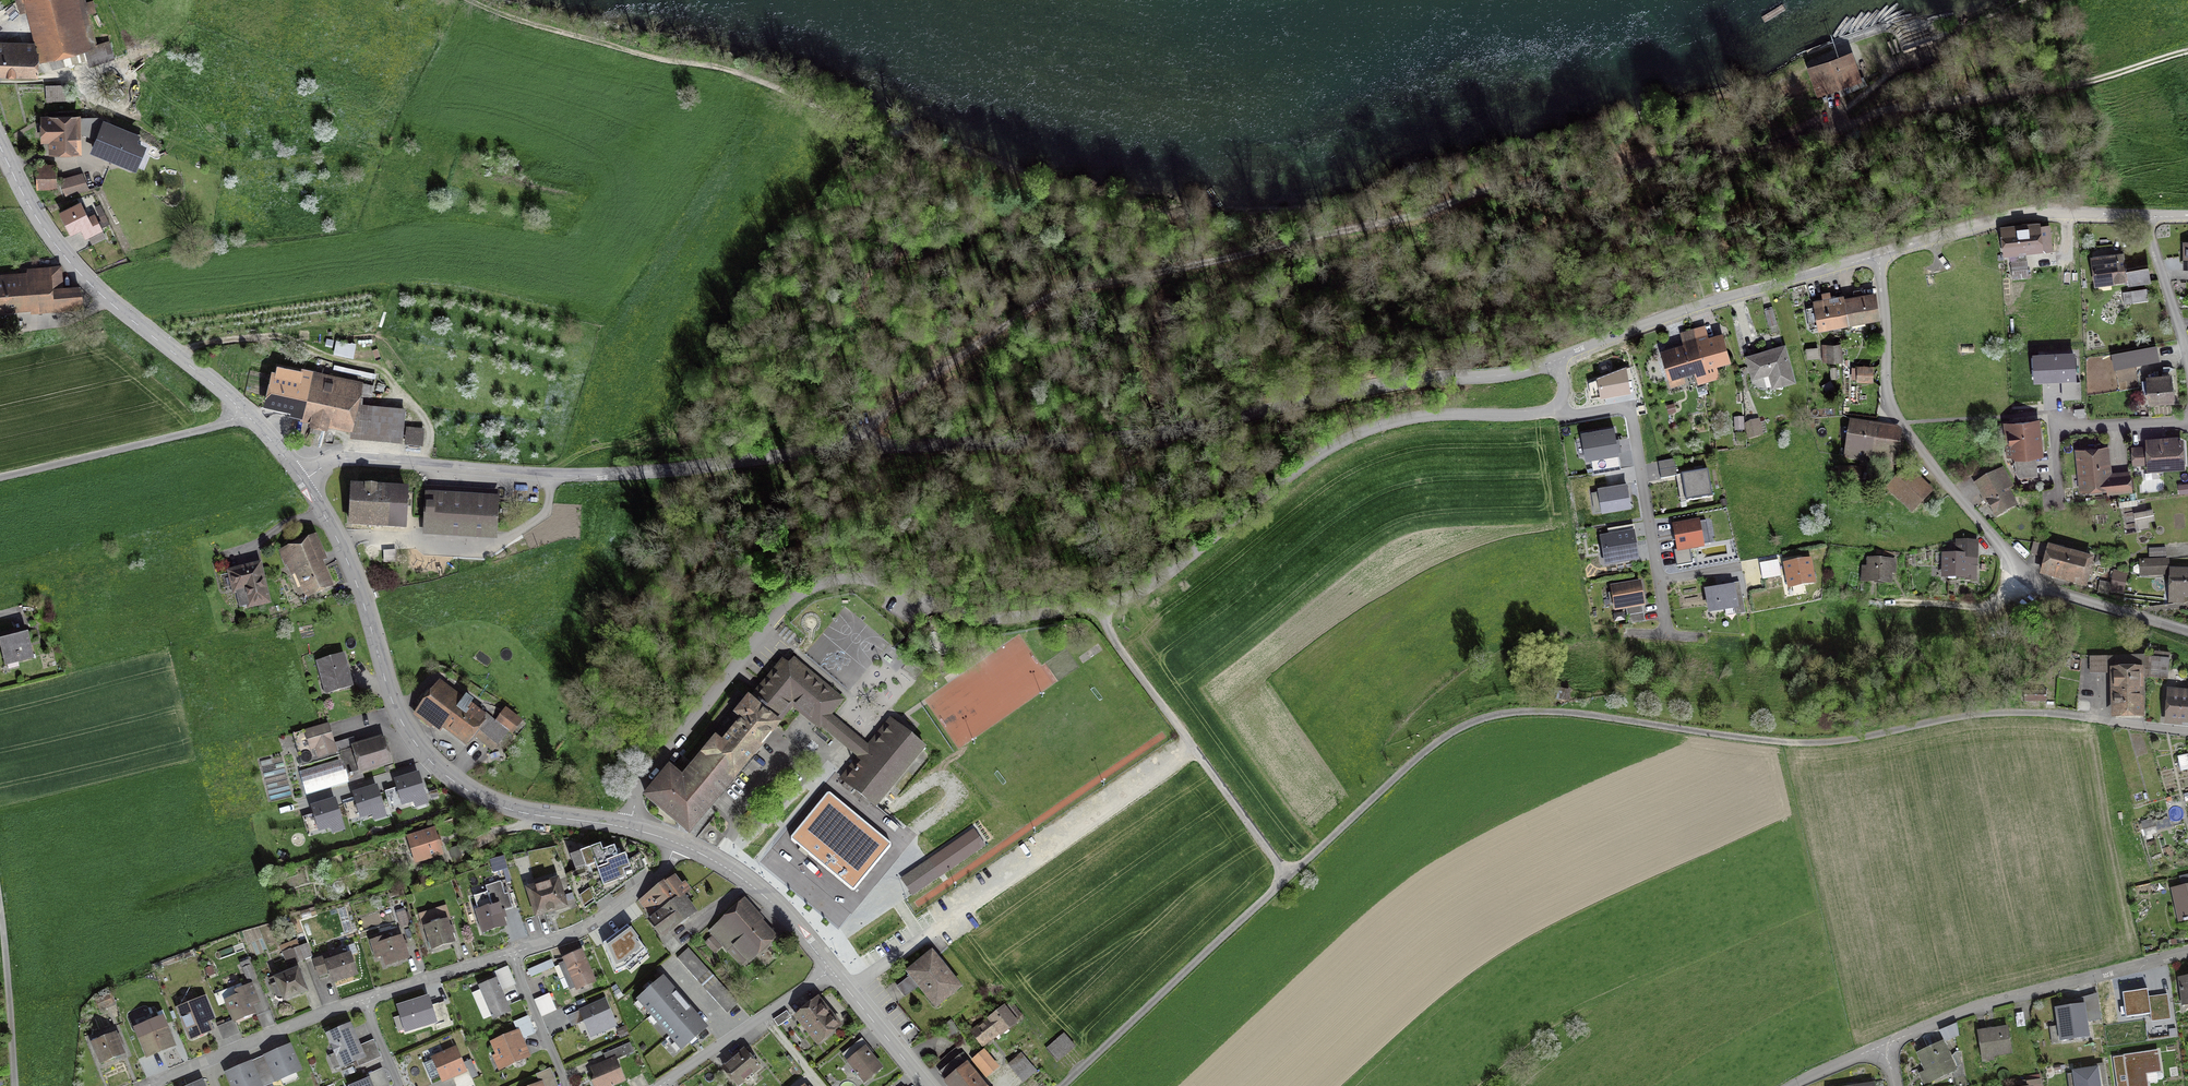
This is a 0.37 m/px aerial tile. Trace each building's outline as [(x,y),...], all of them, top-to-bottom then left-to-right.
[(45,57),(91,44),(79,0),(30,0),(45,57)] [(0,47),(0,72),(34,74),(35,49),(0,47)] [(1809,72),(1817,94),(1858,80),(1850,57),(1809,72)] [(68,87),(46,88),(46,100),(68,100),(68,87)] [(77,120),(43,120),(43,140),(51,140),(51,151),(77,151),(77,120)] [(105,124),(93,151),(134,167),(142,149),(133,145),(137,137),(105,124)] [(54,168),(37,168),(37,186),(54,186),(54,168)] [(83,175),(63,181),(67,196),(87,190),(83,175)] [(80,204),(62,213),(71,231),(81,227),(86,237),(100,230),(94,216),(87,219),(80,204)] [(2048,226),(2003,230),(2005,253),(2050,249),(2048,226)] [(2132,255),(2093,259),(2095,283),(2147,277),(2144,247),(2132,249),(2132,255)] [(2027,261),(2011,264),(2013,278),(2029,275),(2027,261)] [(0,280),(0,310),(80,303),(79,288),(61,289),(59,268),(29,270),(29,277),(0,280)] [(2145,290),(2124,293),(2126,302),(2146,299),(2145,290)] [(1847,322),(1843,297),(1831,299),(1830,292),(1823,293),(1824,298),(1815,300),(1816,306),(1807,308),(1810,328),(1847,322)] [(1873,292),(1843,297),(1847,322),(1877,317),(1873,292)] [(1773,309),(1765,311),(1768,326),(1777,324),(1773,309)] [(1702,328),(1694,330),(1710,380),(1717,378),(1713,364),(1728,360),(1721,335),(1705,340),(1702,328)] [(1710,380),(1694,330),(1681,334),(1685,347),(1662,354),(1671,386),(1687,381),(1684,371),(1695,367),(1700,383),(1710,380)] [(1784,346),(1748,356),(1754,377),(1769,373),(1773,386),(1794,380),(1784,346)] [(1840,346),(1823,346),(1823,359),(1840,358),(1840,346)] [(2153,349),(2114,354),(2115,366),(2155,360),(2153,349)] [(2074,354),(2035,355),(2036,380),(2075,378),(2074,354)] [(301,372),(278,366),(275,376),(275,375),(268,402),(351,419),(357,394),(299,381),(301,372)] [(1871,369),(1858,368),(1857,380),(1870,382),(1871,369)] [(1630,394),(1626,369),(1598,380),(1601,399),(1630,394)] [(2172,376),(2149,378),(2150,400),(2174,398),(2172,376)] [(2081,398),(2080,382),(2062,382),(2063,399),(2081,398)] [(2084,410),(2073,410),(2073,414),(2077,414),(2077,418),(2084,418),(2084,410)] [(371,419),(355,418),(351,435),(401,441),(403,425),(371,422),(371,419)] [(1765,422),(1746,426),(1748,437),(1767,433),(1765,422)] [(1900,430),(1852,422),(1846,455),(1884,462),(1883,469),(1892,471),(1900,430)] [(2037,422),(2005,425),(2007,457),(2015,456),(2017,477),(2036,476),(2034,454),(2040,453),(2037,422)] [(1614,428),(1582,433),(1586,457),(1591,457),(1594,472),(1621,468),(1614,428)] [(423,432),(407,430),(406,441),(422,443),(423,432)] [(2148,450),(2132,451),(2133,464),(2149,463),(2149,467),(2182,466),(2181,439),(2147,441),(2148,450)] [(2106,449),(2076,452),(2080,489),(2107,486),(2107,492),(2129,490),(2127,474),(2109,476),(2106,449)] [(1673,460),(1657,462),(1660,478),(1676,476),(1673,460)] [(1858,470),(1840,469),(1839,479),(1857,480),(1858,470)] [(1706,471),(1682,476),(1687,500),(1711,495),(1706,471)] [(2002,471),(1978,483),(1994,514),(2013,505),(2004,489),(2010,486),(2002,471)] [(1909,472),(1890,490),(1911,511),(1929,493),(1909,472)] [(1630,505),(1626,484),(1599,488),(1603,510),(1630,505)] [(406,490),(353,487),(351,524),(404,527),(406,490)] [(497,499),(428,495),(426,527),(495,531),(497,499)] [(1678,549),(1673,550),(1676,566),(1691,564),(1688,546),(1702,544),(1698,523),(1674,527),(1678,549)] [(1609,551),(1611,562),(1636,558),(1632,534),(1603,539),(1606,551),(1609,551)] [(311,541),(286,553),(306,596),(327,587),(316,563),(320,561),(311,541)] [(1958,558),(1943,557),(1943,577),(1974,578),(1976,544),(1959,543),(1958,558)] [(2064,579),(2071,554),(2045,546),(2042,557),(2046,558),(2042,572),(2064,579)] [(2166,549),(2149,548),(2149,556),(2166,556),(2166,549)] [(2064,579),(2087,585),(2094,560),(2071,554),(2064,579)] [(1786,564),(1790,587),(1813,583),(1809,560),(1786,564)] [(1891,563),(1865,561),(1864,581),(1889,584),(1891,563)] [(2166,561),(2142,562),(2142,574),(2166,574),(2166,561)] [(258,568),(231,574),(238,607),(266,601),(258,568)] [(2171,600),(2182,600),(2183,592),(2187,592),(2187,570),(2173,569),(2171,600)] [(2125,574),(2114,572),(2110,590),(2121,593),(2125,574)] [(1640,583),(1611,587),(1614,611),(1626,609),(1628,623),(1643,621),(1641,604),(1644,603),(1640,583)] [(1707,592),(1711,611),(1735,607),(1737,615),(1745,613),(1742,598),(1734,599),(1732,588),(1707,592)] [(26,633),(0,640),(7,662),(32,655),(26,633)] [(342,657),(319,663),(326,692),(349,686),(342,657)] [(2107,657),(2091,657),(2092,673),(2107,673),(2107,657)] [(2145,671),(2145,657),(2114,657),(2113,715),(2139,715),(2140,678),(2144,678),(2145,671)] [(2167,674),(2169,661),(2145,657),(2145,671),(2167,674)] [(790,706),(819,727),(858,758),(842,778),(877,806),(923,748),(889,722),(868,749),(827,717),(840,700),(794,663),(790,669),(781,663),(696,769),(680,756),(646,797),(689,832),(790,706)] [(2169,694),(2166,722),(2187,724),(2187,685),(2184,685),(2183,695),(2169,694)] [(442,686),(418,716),(437,730),(441,725),(465,744),(473,734),(495,751),(517,722),(504,712),(494,725),(442,686)] [(2046,690),(2024,690),(2024,701),(2045,701),(2046,690)] [(328,726),(293,736),(301,765),(336,755),(328,726)] [(343,758),(299,771),(306,794),(363,776),(362,771),(388,764),(381,742),(355,750),(352,740),(339,744),(343,758)] [(2177,758),(2179,771),(2187,769),(2187,761),(2187,756),(2177,758)] [(426,797),(419,774),(396,780),(402,804),(426,797)] [(377,788),(353,796),(360,818),(384,810),(377,788)] [(889,843),(829,794),(793,837),(853,886),(889,843)] [(335,801),(313,808),(319,828),(342,821),(335,801)] [(2154,822),(2140,826),(2143,837),(2157,833),(2154,822)] [(984,845),(974,829),(902,878),(912,894),(984,845)] [(432,832),(408,839),(415,862),(439,855),(432,832)] [(600,846),(569,858),(575,873),(595,865),(606,892),(620,887),(618,881),(625,878),(622,871),(629,869),(624,855),(616,858),(612,848),(603,852),(600,846)] [(512,856),(493,863),(496,873),(516,867),(512,856)] [(674,878),(642,903),(653,917),(681,896),(685,892),(674,878)] [(556,882),(528,891),(536,917),(564,908),(556,882)] [(502,886),(474,896),(486,932),(503,926),(498,912),(510,908),(502,886)] [(2172,890),(2179,921),(2187,919),(2187,886),(2172,890)] [(692,911),(681,896),(653,917),(649,919),(660,934),(692,911)] [(742,903),(712,930),(742,965),(772,938),(742,903)] [(444,908),(419,916),(431,951),(451,945),(449,939),(454,937),(444,908)] [(404,912),(396,916),(401,927),(409,924),(404,912)] [(626,967),(646,950),(627,925),(603,943),(615,971),(626,967)] [(381,940),(370,943),(375,960),(381,958),(384,967),(406,960),(400,940),(383,945),(381,940)] [(280,947),(282,952),(287,966),(301,961),(294,942),(280,947)] [(306,944),(300,946),(305,958),(311,956),(306,944)] [(688,948),(677,958),(698,981),(709,971),(688,948)] [(931,951),(904,972),(934,1009),(961,989),(931,951)] [(581,953),(564,959),(576,990),(593,984),(581,953)] [(328,956),(311,962),(316,975),(328,971),(332,984),(355,976),(348,956),(330,962),(328,956)] [(550,962),(527,971),(529,977),(552,968),(550,962)] [(249,964),(239,968),(244,982),(254,978),(249,964)] [(296,973),(272,983),(279,1002),(304,992),(296,973)] [(682,1049),(706,1027),(663,978),(638,999),(682,1049)] [(2178,980),(2182,1005),(2187,1004),(2187,979),(2178,980)] [(717,980),(706,990),(727,1013),(737,1003),(717,980)] [(494,982),(479,988),(493,1019),(507,1012),(494,982)] [(240,986),(217,995),(220,1004),(225,1003),(232,1021),(252,1013),(249,1006),(255,1004),(249,988),(242,990),(240,986)] [(2148,990),(2120,994),(2124,1019),(2151,1016),(2152,1023),(2173,1021),(2170,996),(2149,999),(2148,990)] [(549,995),(537,1000),(543,1015),(555,1010),(549,995)] [(108,997),(95,1001),(99,1011),(111,1006),(108,997)] [(436,1022),(428,998),(399,1007),(407,1032),(436,1022)] [(204,1000),(177,1010),(188,1038),(208,1031),(205,1022),(211,1019),(204,1000)] [(604,1002),(581,1011),(591,1035),(613,1026),(604,1002)] [(816,1003),(798,1017),(816,1040),(835,1026),(816,1003)] [(2083,1007),(2057,1010),(2055,1010),(2059,1040),(2087,1036),(2083,1007)] [(1005,1009),(972,1034),(980,1044),(996,1031),(999,1035),(1016,1022),(1005,1009)] [(785,1013),(775,1021),(779,1026),(790,1018),(785,1013)] [(517,1033),(492,1044),(498,1056),(494,1058),(498,1068),(527,1056),(520,1039),(533,1034),(526,1018),(513,1024),(517,1033)] [(1957,1023),(1940,1030),(1945,1042),(1958,1036),(1957,1023)] [(328,1036),(341,1067),(356,1061),(359,1067),(378,1058),(372,1042),(359,1048),(350,1027),(328,1036)] [(164,1030),(139,1039),(145,1055),(170,1047),(164,1030)] [(2007,1030),(1979,1033),(1982,1056),(2010,1053),(2007,1030)] [(1063,1036),(1047,1049),(1056,1060),(1072,1046),(1063,1036)] [(114,1038),(91,1046),(98,1064),(121,1056),(114,1038)] [(859,1042),(843,1054),(865,1081),(880,1069),(859,1042)] [(1942,1046),(1918,1057),(1926,1073),(1920,1076),(1924,1085),(1954,1070),(1942,1046)] [(289,1048),(266,1058),(276,1081),(299,1072),(289,1048)] [(990,1048),(975,1060),(987,1075),(1002,1063),(990,1048)] [(455,1050),(433,1058),(441,1079),(463,1071),(455,1050)] [(747,1051),(723,1070),(735,1085),(759,1066),(747,1051)] [(2114,1057),(2118,1085),(2147,1085),(2145,1072),(2161,1070),(2158,1051),(2114,1057)] [(1021,1056),(1011,1064),(1024,1081),(1034,1072),(1021,1056)] [(939,1073),(950,1085),(981,1085),(959,1057),(939,1073)] [(592,1070),(597,1082),(592,1083),(593,1085),(609,1085),(622,1081),(614,1061),(592,1070)] [(2078,1085),(2098,1085),(2097,1074),(2105,1073),(2103,1063),(2095,1065),(2096,1070),(2068,1074),(2069,1085),(2076,1085),(2078,1085)] [(228,1073),(233,1085),(259,1085),(250,1064),(228,1073)] [(358,1085),(388,1085),(382,1070),(367,1076),(369,1081),(358,1085)] [(1956,1078),(1956,1085),(1967,1085),(1967,1078),(1956,1078)]
